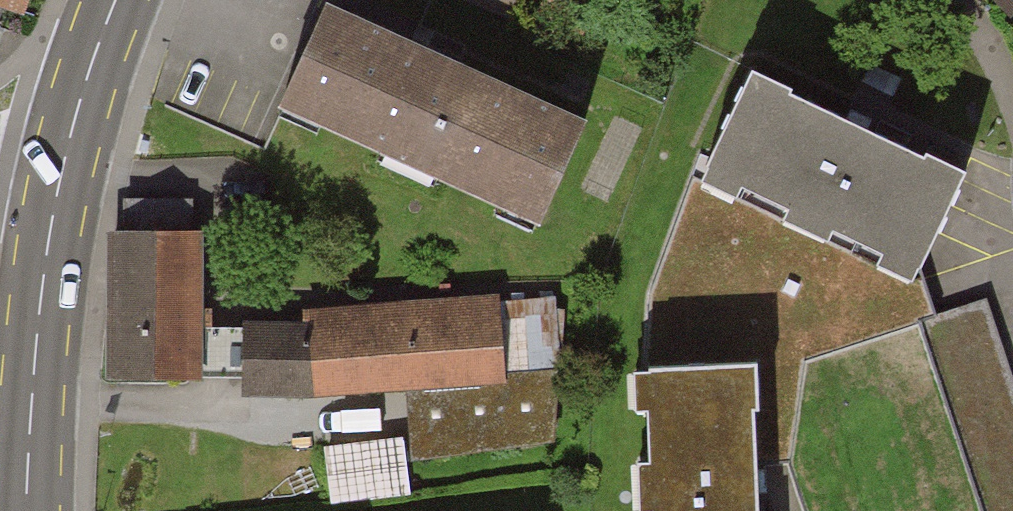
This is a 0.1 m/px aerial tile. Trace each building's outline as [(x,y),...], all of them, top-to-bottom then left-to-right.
[(1,6),(26,13),(30,0),(0,0),(0,5),(1,6)] [(993,18),(1012,1),(1012,0),(978,0),(993,18)] [(584,119),(331,4),(284,104),(538,215),(584,119)] [(716,62),(660,181),(705,203),(714,184),(752,203),(743,221),(793,244),(803,224),(851,247),(841,269),(878,287),(936,166),(891,145),(885,158),(754,97),(761,83),(716,62)] [(198,244),(121,245),(121,380),(198,380),(198,244)] [(288,329),(289,396),(407,390),(505,393),(503,370),(503,290),(287,294),(288,329)] [(288,329),(237,329),(236,398),(289,396),(288,329)] [(751,356),(626,363),(629,404),(647,403),(650,454),(632,455),(635,502),(654,501),(654,510),(759,510),(751,356)] [(505,393),(407,390),(411,458),(558,451),(552,366),(503,370),(505,393)] [(410,493),(404,438),(327,446),(334,502),(410,493)]
